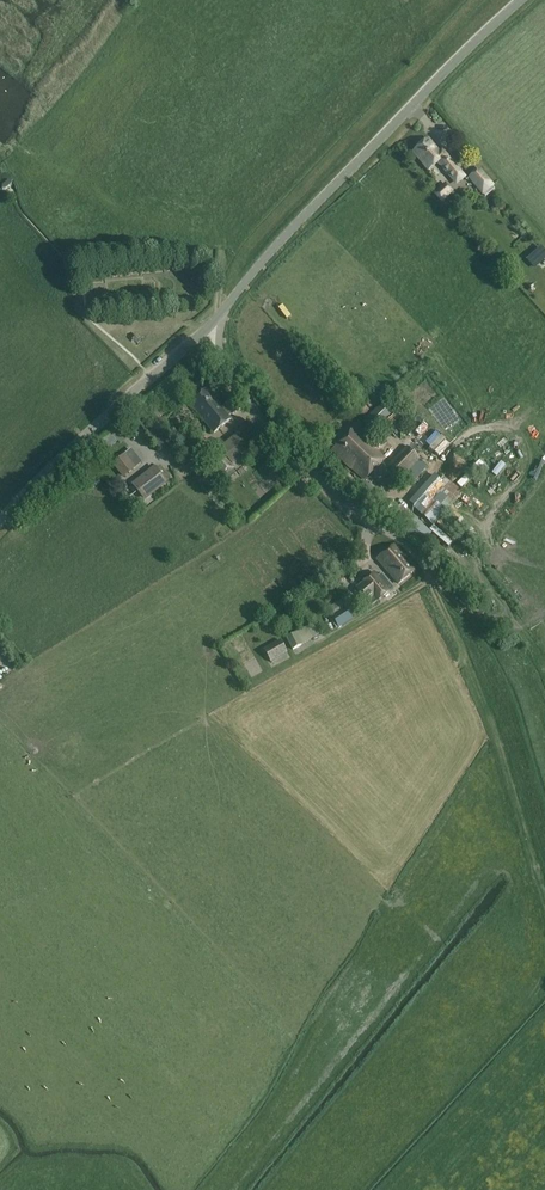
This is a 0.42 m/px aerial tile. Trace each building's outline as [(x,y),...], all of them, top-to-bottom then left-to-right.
[(457,185),(465,178),(442,149),(439,151),(429,139),(413,152),(428,170),(438,162),(457,185)] [(495,185),(480,168),(468,178),(482,195),(495,185)] [(441,202),(453,191),(445,182),(434,193),(441,202)] [(214,432),(228,421),(230,419),(228,416),(230,414),(231,415),(240,408),(232,399),(223,405),(224,407),(222,409),(205,389),(189,403),(214,432)] [(234,469),(265,444),(246,421),(216,447),(218,450),(234,469)] [(151,424),(144,430),(163,452),(170,446),(151,424)] [(377,439),(376,441),(370,436),(366,440),(362,436),(363,434),(354,426),(331,450),(344,462),(344,461),(364,480),(385,458),(374,448),(380,442),(377,439)] [(393,480),(396,477),(400,480),(407,487),(427,467),(420,460),(420,459),(407,446),(386,468),(391,472),(388,474),(393,480)] [(114,464),(123,475),(133,468),(124,456),(114,464)] [(160,466),(155,470),(153,468),(134,484),(145,498),(169,478),(160,466)] [(442,482),(434,475),(411,502),(419,509),(442,482)] [(534,505),(539,510),(544,504),(544,497),(544,496),(534,505)] [(405,529),(421,544),(429,535),(413,520),(405,529)] [(398,584),(416,568),(395,543),(377,559),(398,584)] [(378,601),(394,588),(381,574),(377,577),(374,573),(362,583),(356,588),(372,606),(377,601),(378,601)] [(331,616),(345,607),(341,600),(326,609),(331,616)] [(353,619),(345,607),(331,616),(338,628),(353,619)] [(307,627),(313,638),(323,633),(317,622),(307,627)] [(286,638),(292,649),(301,645),(295,633),(286,638)] [(287,653),(280,640),(263,649),(271,663),(287,653)] [(15,664),(0,641),(0,672),(1,673),(15,664)]
